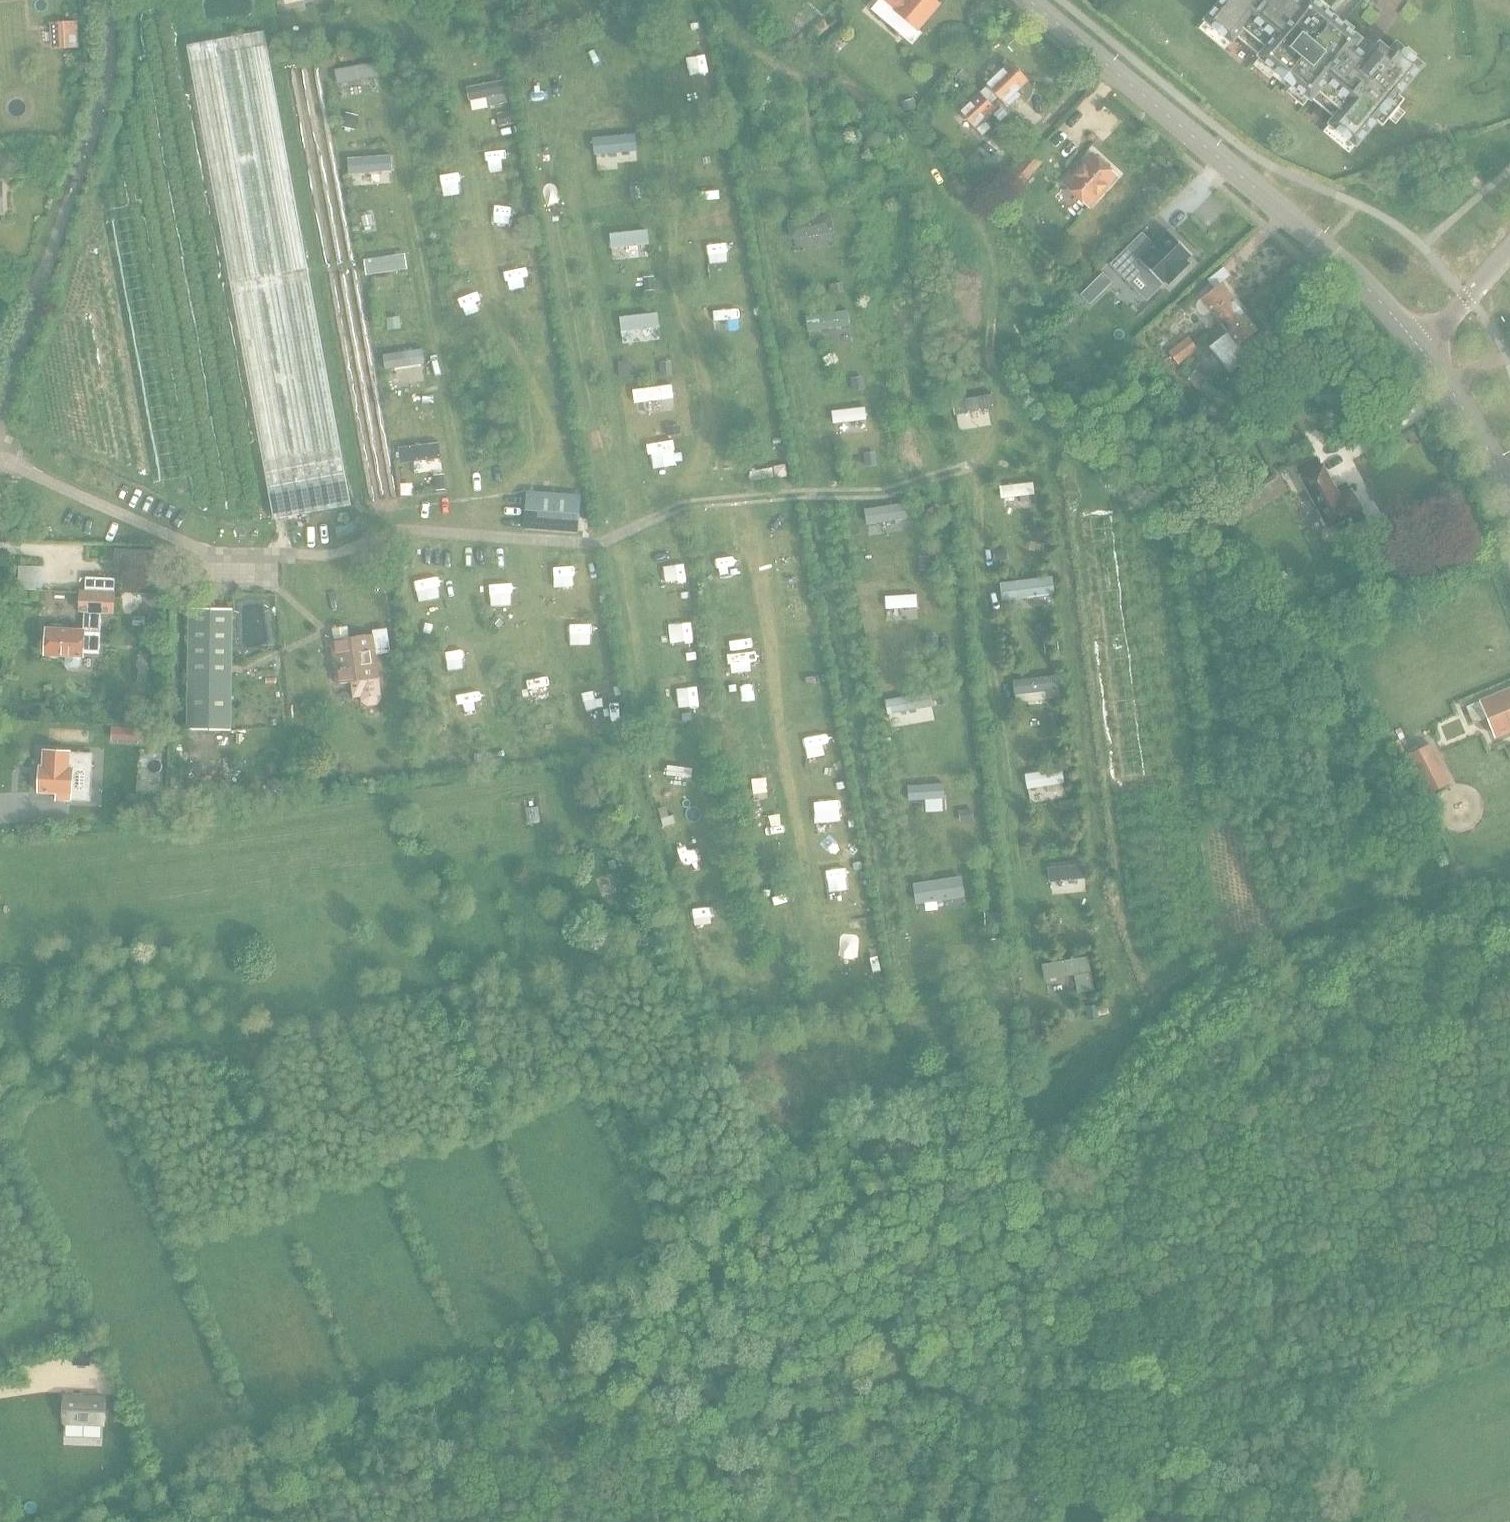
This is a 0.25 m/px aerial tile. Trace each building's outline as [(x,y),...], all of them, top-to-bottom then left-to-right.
[(870,10),(913,44),(922,33),(919,30),(940,3),(936,0),(879,0),(870,10)] [(1203,20),(1230,42),(1235,36),(1258,55),(1257,56),(1274,70),(1273,71),(1291,86),(1292,85),(1309,100),(1310,98),(1333,117),(1327,123),(1354,146),(1375,121),(1381,126),(1404,99),(1397,94),(1422,65),(1395,42),(1388,51),(1378,43),(1372,49),(1313,0),(1219,0),(1203,20)] [(811,29),(818,36),(829,26),(823,19),(811,29)] [(51,22),(52,48),(79,47),(77,20),(51,22)] [(187,45),(273,518),(350,504),(264,31),(187,45)] [(1027,80),(1010,63),(983,89),(985,90),(979,96),(978,94),(957,113),(976,132),(979,129),(985,136),(993,128),(986,120),(996,110),(990,105),(993,101),(1000,107),(1027,80)] [(1090,154),(1063,185),(1089,207),(1116,176),(1090,154)] [(964,167),(978,181),(988,169),(976,156),(964,167)] [(1147,250),(1136,239),(1110,264),(1123,276),(1131,268),(1154,291),(1164,281),(1168,284),(1189,263),(1185,260),(1191,254),(1167,230),(1147,250)] [(1207,279),(1214,287),(1230,275),(1223,266),(1207,279)] [(1220,322),(1239,307),(1220,283),(1201,298),(1198,301),(1196,305),(1196,309),(1199,313),(1203,314),(1208,314),(1211,311),(1220,322)] [(1239,307),(1220,322),(1227,331),(1208,346),(1230,373),(1251,356),(1241,344),(1258,330),(1239,307)] [(1174,359),(1194,343),(1189,337),(1169,353),(1174,359)] [(1194,343),(1174,359),(1178,365),(1198,349),(1194,343)] [(1348,484),(1337,489),(1319,457),(1297,470),(1329,527),(1347,517),(1351,524),(1366,516),(1348,484)] [(568,524),(561,486),(547,488),(554,526),(568,524)] [(101,612),(113,612),(115,577),(86,576),(85,590),(80,590),(79,611),(84,611),(83,628),(47,627),(45,654),(66,656),(65,664),(69,668),(77,668),(81,665),(82,656),(83,656),(83,652),(100,653),(101,615),(101,612)] [(188,729),(231,730),(232,607),(189,607),(188,729)] [(373,634),(349,637),(347,626),(333,628),(335,639),(331,639),(336,683),(351,681),(353,697),(360,697),(361,701),(367,705),(377,704),(382,698),(379,677),(373,634)] [(1480,702),(1495,738),(1509,732),(1509,689),(1480,702)] [(1406,754),(1426,795),(1451,782),(1431,742),(1406,754)] [(136,793),(162,794),(164,754),(138,752),(136,793)] [(70,797),(83,798),(85,769),(72,769),(72,767),(40,765),(38,792),(57,793),(56,799),(70,800),(70,797)] [(72,1396),(65,1395),(64,1422),(78,1422),(78,1424),(97,1425),(98,1423),(102,1423),(103,1397),(83,1396),(83,1393),(72,1393),(72,1396)]
